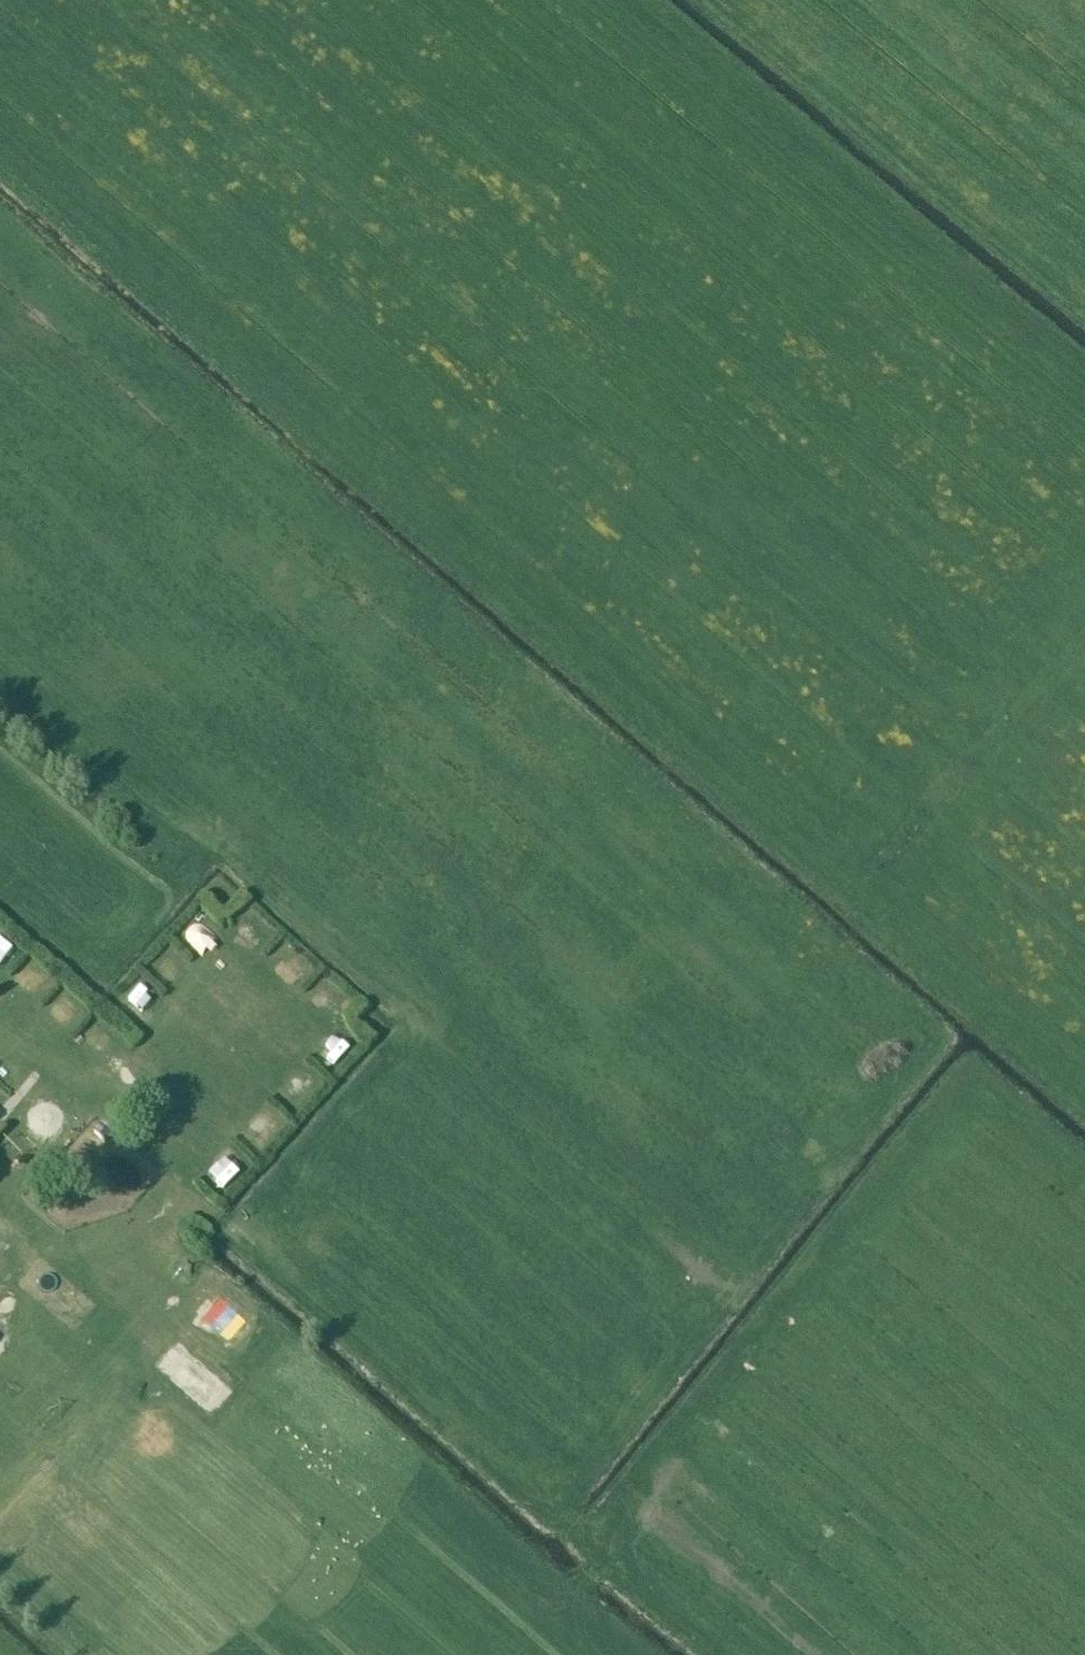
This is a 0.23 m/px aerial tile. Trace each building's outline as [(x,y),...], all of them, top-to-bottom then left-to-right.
[(228,915),(241,937),(257,928),(243,906),(228,915)] [(95,1122),(100,1136),(116,1129),(110,1116),(95,1122)]
